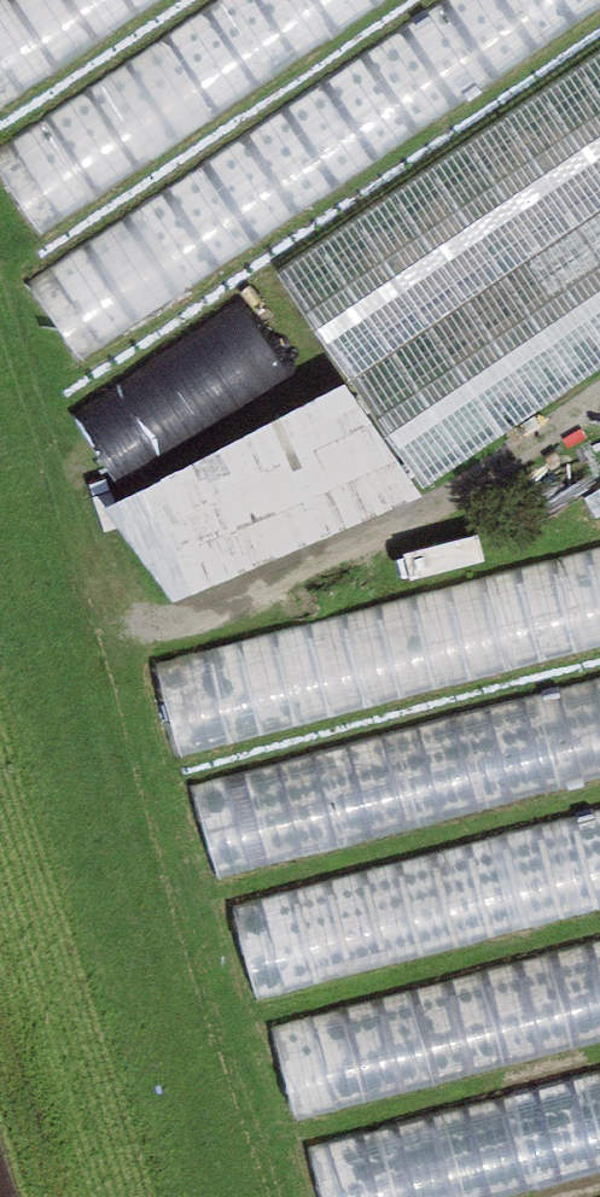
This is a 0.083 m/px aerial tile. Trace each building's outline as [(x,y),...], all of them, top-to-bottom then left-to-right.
[(0,158),(0,167),(53,244),(418,0),(236,0),(0,158)] [(0,3),(0,95),(14,116),(187,0),(4,0),(0,3)] [(29,280),(86,364),(599,20),(599,0),(447,0),(29,280)] [(281,282),(349,389),(421,504),(599,381),(599,60),(281,282)] [(292,386),(247,312),(88,408),(133,482),(292,386)] [(349,389),(111,506),(178,606),(421,504),(349,389)] [(547,512),(561,548),(599,532),(599,491),(547,512)] [(167,667),(188,750),(599,647),(599,557),(167,667)] [(174,794),(199,888),(599,784),(599,683),(174,794)] [(220,917),(245,1011),(599,918),(599,818),(220,917)] [(248,1040),(272,1134),(599,1048),(599,948),(248,1040)] [(300,1155),(311,1196),(522,1196),(599,1177),(599,1076),(300,1155)]
